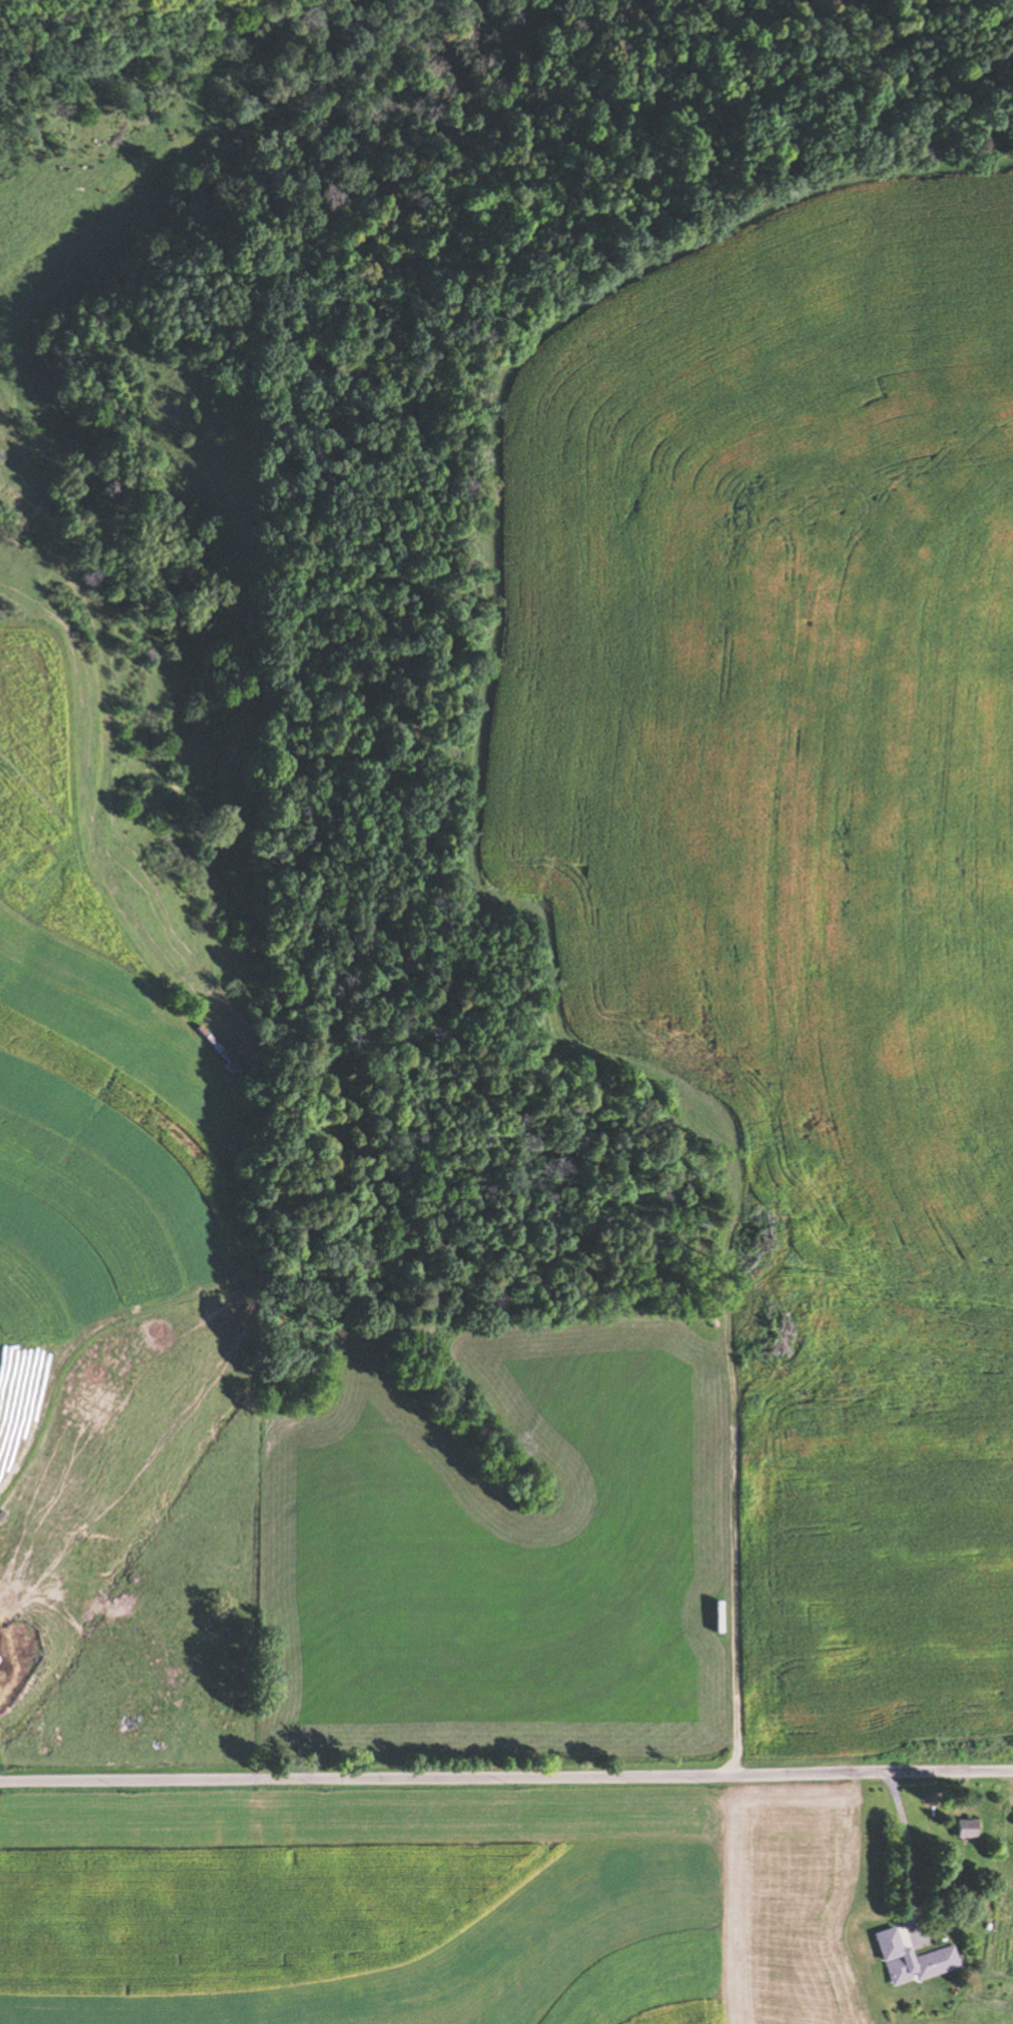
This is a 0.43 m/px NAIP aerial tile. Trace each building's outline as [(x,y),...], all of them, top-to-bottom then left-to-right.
[(954,1837),(974,1837),(974,1819),(954,1819),(954,1837)] [(911,1957),(908,1945),(900,1947),(895,1927),(874,1933),(888,1987),(958,1969),(952,1947),(911,1957)]
